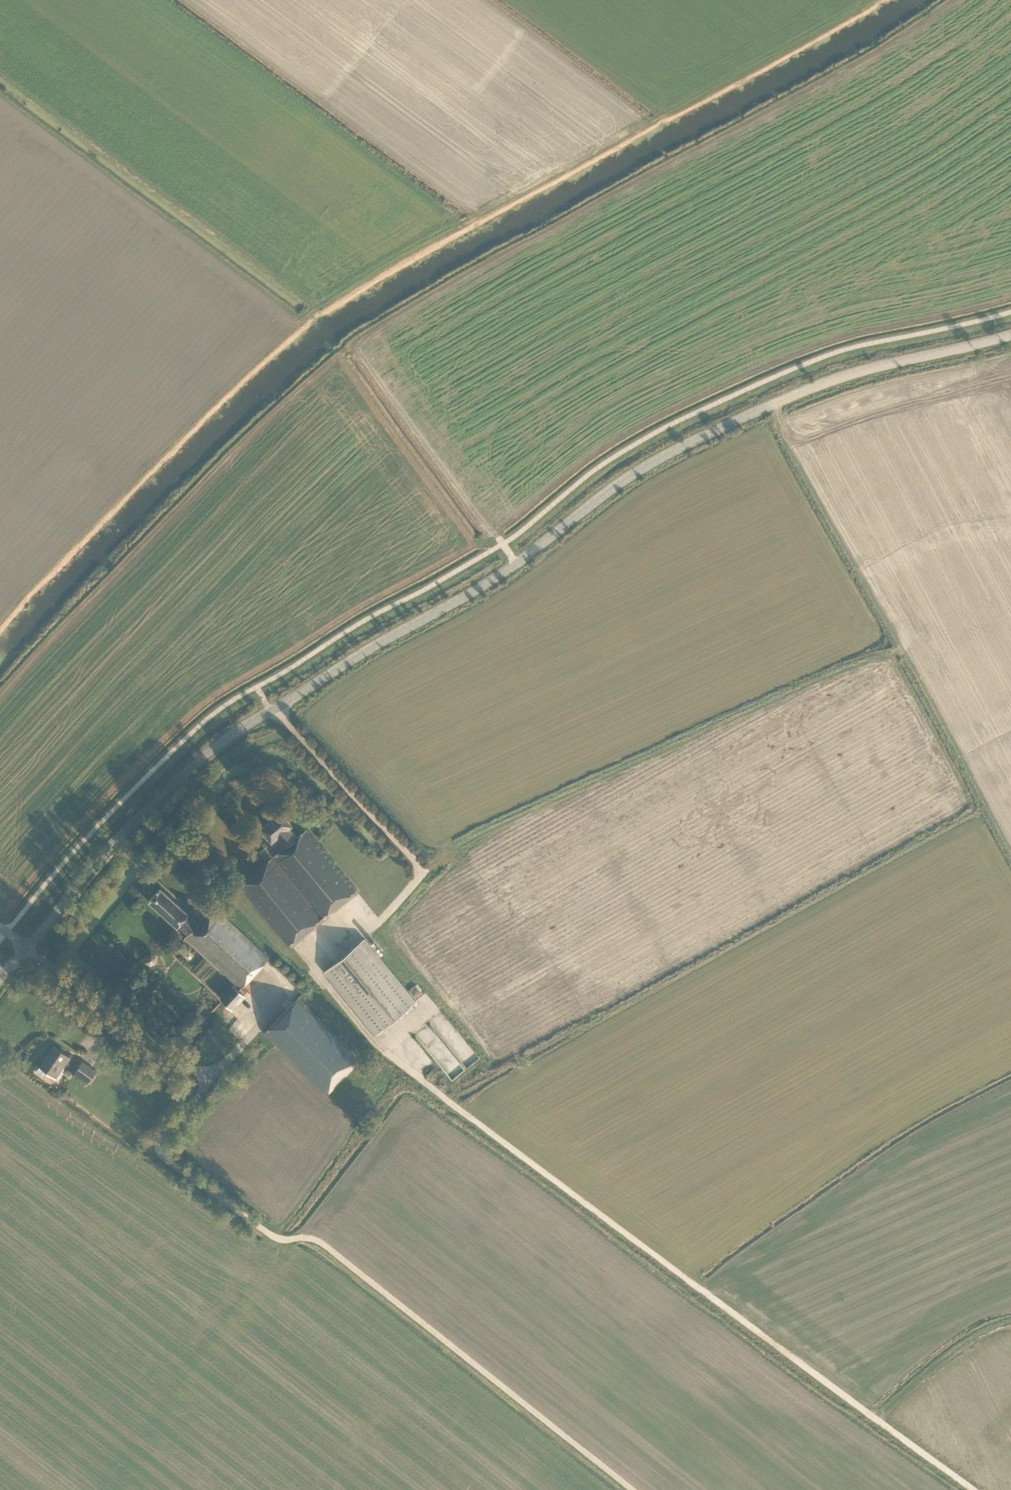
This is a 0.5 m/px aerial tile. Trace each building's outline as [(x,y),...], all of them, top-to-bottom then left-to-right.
[(293,825),(282,811),(261,828),(272,841),(278,836),(286,846),(239,884),(289,945),(356,889),(306,829),(297,836),(289,827),(293,825)] [(199,922),(161,887),(149,900),(177,926),(179,924),(189,933),(185,937),(235,982),(221,997),(233,1008),(245,995),(240,990),(270,957),(214,905),(199,922)] [(207,899),(204,896),(199,901),(203,904),(207,899)] [(416,1000),(365,937),(324,971),(375,1034),(416,1000)] [(157,955),(152,951),(146,954),(146,961),(150,964),(156,960),(157,955)] [(196,971),(207,983),(220,971),(209,959),(196,971)] [(362,1058),(299,996),(264,1032),(326,1094),(362,1058)] [(72,1057),(56,1046),(41,1067),(56,1078),(72,1057)] [(97,1070),(83,1060),(74,1072),(91,1084),(98,1073),(96,1071),(97,1070)]
